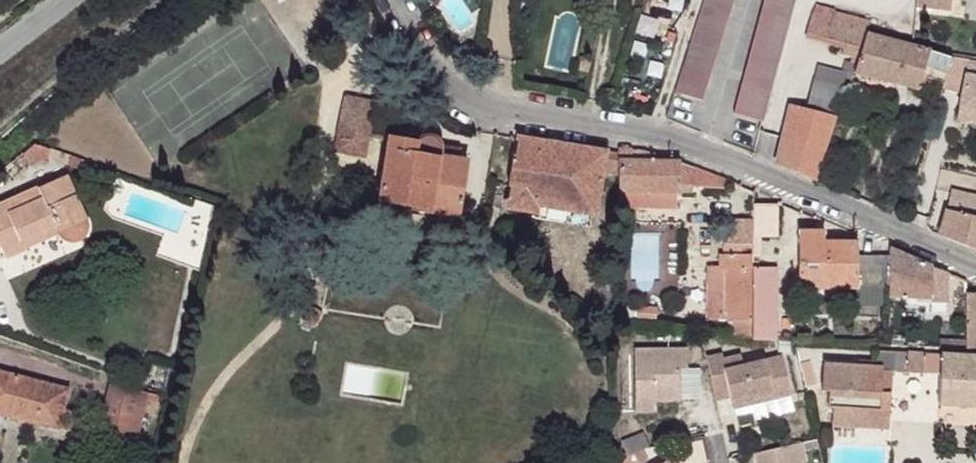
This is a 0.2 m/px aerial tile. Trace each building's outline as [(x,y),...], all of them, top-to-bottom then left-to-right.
[(674,94),(702,102),(735,0),(703,0),(674,94)] [(732,115),(761,123),(793,0),(764,0),(732,115)] [(834,11),(815,6),(810,16),(805,35),(841,43),(838,52),(852,56),(850,63),(857,65),(866,35),(870,22),(834,13),(834,11)] [(910,46),(866,35),(857,65),(854,73),(896,85),(908,87),(918,91),(921,82),(929,52),(910,46)] [(947,57),(929,52),(921,82),(925,83),(926,78),(939,82),(947,57)] [(952,58),(947,57),(939,82),(933,100),(939,102),(943,90),(952,58)] [(969,64),(952,61),(943,90),(963,93),(964,83),(969,64)] [(969,64),(964,83),(975,85),(975,65),(969,64)] [(838,87),(813,81),(806,110),(837,118),(847,92),(837,89),(838,87)] [(346,100),(340,139),(368,143),(374,105),(346,100)] [(806,110),(791,106),(776,163),(816,180),(837,118),(806,110)] [(606,153),(518,138),(515,158),(512,157),(508,185),(511,186),(507,209),(533,212),(537,212),(538,205),(592,211),(596,212),(603,170),(606,153)] [(368,143),(340,139),(337,155),(366,159),(368,143)] [(416,144),(390,140),(379,206),(406,211),(406,213),(432,217),(433,215),(459,219),(467,163),(458,162),(459,152),(442,149),(438,143),(430,140),(420,142),(416,144)] [(680,162),(617,146),(618,156),(618,172),(619,187),(680,190),(680,162)] [(618,156),(606,153),(603,170),(618,172),(618,156)] [(690,166),(680,162),(680,190),(693,191),(692,185),(690,184),(690,166)] [(718,177),(690,166),(690,184),(692,185),(725,188),(726,180),(718,177)] [(0,205),(0,244),(1,248),(19,240),(25,249),(60,234),(61,236),(62,238),(64,239),(65,241),(67,242),(69,243),(74,243),(77,242),(80,242),(83,239),(85,237),(86,234),(87,231),(87,227),(87,224),(67,177),(0,205)] [(954,191),(954,195),(975,200),(975,195),(954,191)] [(954,195),(951,210),(975,216),(975,200),(954,195)] [(592,211),(538,205),(537,212),(533,212),(532,217),(561,221),(572,223),(590,225),(592,211)] [(778,205),(753,205),(753,222),(754,235),(779,235),(778,205)] [(946,210),(940,236),(975,251),(975,216),(951,210),(946,210)] [(753,222),(726,223),(726,247),(754,247),(754,235),(753,222)] [(819,232),(801,232),(800,284),(820,285),(820,288),(858,289),(859,286),(858,257),(859,244),(819,243),(819,232)] [(19,240),(1,248),(6,258),(25,250),(25,249),(19,240)] [(931,268),(889,249),(889,257),(889,287),(890,297),(930,299),(931,268)] [(754,257),(724,257),(724,273),(729,273),(730,323),(734,324),(755,324),(754,269),(754,257)] [(889,257),(858,257),(859,286),(889,287),(889,257)] [(948,275),(931,268),(930,299),(930,304),(946,304),(948,275)] [(778,269),(754,269),(755,324),(755,339),(755,340),(777,341),(778,269)] [(965,294),(967,351),(967,352),(975,353),(975,295),(965,294)] [(755,324),(734,324),(734,337),(755,339),(755,324)] [(687,350),(634,351),(635,411),(655,411),(654,400),(680,400),(679,368),(688,368),(687,350)] [(892,353),(874,352),(873,366),(881,367),(879,392),(889,393),(891,372),(892,353)] [(892,353),(891,372),(939,375),(938,406),(968,408),(975,408),(975,357),(892,353)] [(723,358),(708,361),(716,403),(732,400),(732,404),(751,400),(753,407),(792,400),(789,385),(788,376),(786,371),(784,362),(744,369),(742,359),(723,362),(723,358)] [(873,366),(821,362),(819,390),(826,391),(824,407),(830,407),(831,409),(843,413),(888,416),(889,393),(879,392),(881,367),(873,366)] [(0,372),(0,407),(1,407),(0,409),(0,415),(57,430),(67,391),(38,383),(36,389),(16,384),(18,377),(0,372)] [(38,383),(18,377),(16,384),(36,389),(38,383)] [(148,394),(111,386),(105,410),(130,415),(133,401),(145,404),(148,394)] [(751,400),(732,404),(734,411),(753,407),(751,400)] [(145,404),(133,401),(130,415),(142,418),(145,404)] [(843,413),(831,409),(829,426),(853,428),(854,416),(888,420),(888,416),(843,413)] [(130,415),(105,410),(98,441),(118,446),(121,438),(137,441),(142,418),(130,415)] [(888,420),(854,416),(853,428),(888,430),(888,420)] [(643,432),(621,440),(629,454),(649,447),(643,432)] [(755,456),(756,462),(808,462),(802,444),(755,456)]
